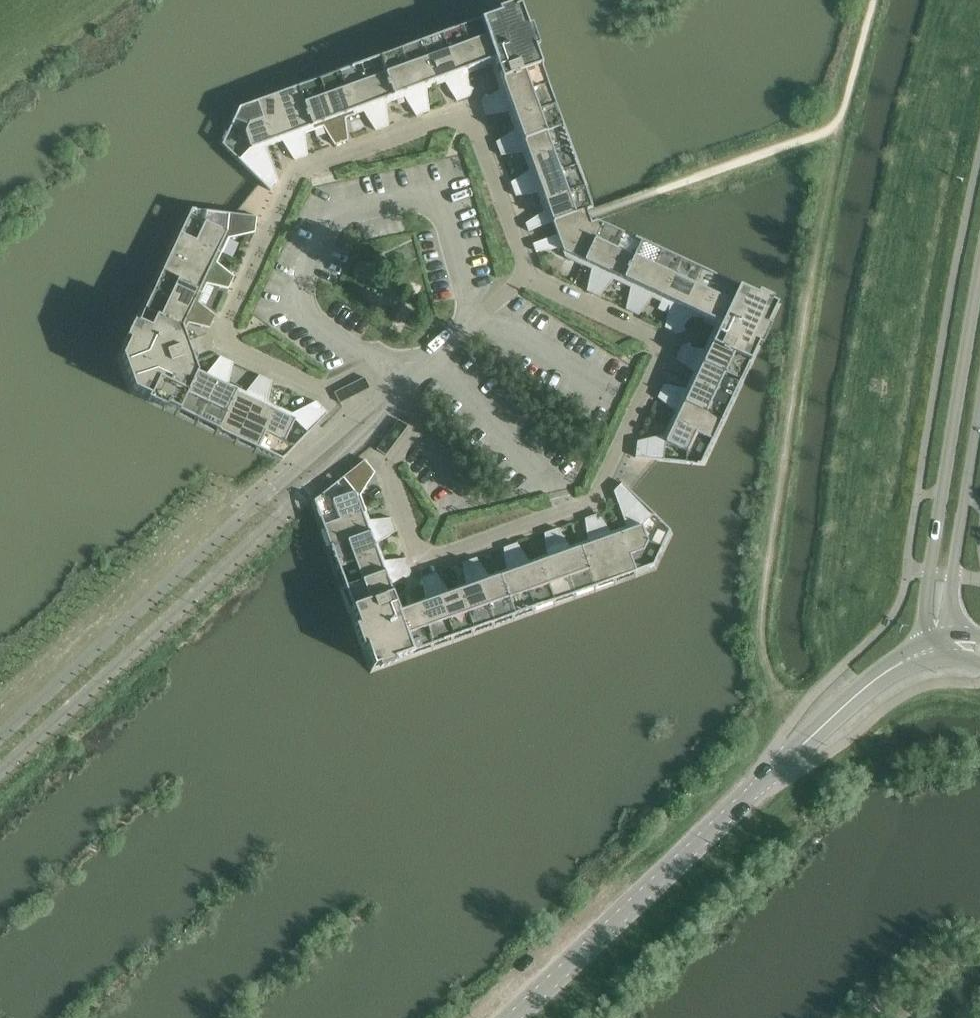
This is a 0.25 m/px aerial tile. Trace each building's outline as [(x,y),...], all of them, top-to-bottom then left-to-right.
[(479,15),(496,64),(495,64),(499,77),(495,79),(496,80),(544,63),(521,0),(479,15)] [(479,15),(458,23),(476,71),(495,64),(496,64),(479,15)] [(467,74),(476,71),(458,23),(438,30),(463,98),(469,96),(473,88),(468,86),(467,74)] [(463,98),(438,30),(418,37),(435,85),(444,82),(456,101),(463,98)] [(426,89),(435,85),(418,37),(397,45),(422,113),(429,110),(426,89)] [(422,113),(397,45),(377,52),(394,100),(403,97),(415,115),(422,113)] [(386,103),(394,100),(377,52),(357,59),(381,127),(388,125),(386,103)] [(381,127),(357,59),(336,67),(354,115),(363,112),(375,130),(381,127)] [(480,101),(483,108),(551,83),(544,63),(496,80),(499,89),(489,96),(484,94),(480,101)] [(345,118),(354,115),(336,67),(316,74),(341,142),(348,140),(345,118)] [(341,142),(316,74),(296,81),(313,129),(322,126),(334,144),(341,142)] [(304,133),(313,129),(296,81),(275,89),(300,157),(307,154),(304,133)] [(483,108),(486,115),(507,112),(510,121),(559,103),(551,83),(483,108)] [(300,157),(275,89),(255,96),(273,144),(282,141),(294,159),(300,157)] [(266,147),(273,144),(255,96),(235,103),(218,140),(270,190),(278,182),(266,147)] [(559,103),(510,121),(514,129),(495,141),(498,148),(566,124),(559,103)] [(498,148),(500,155),(522,152),(525,161),(573,144),(566,124),(498,148)] [(573,144),(525,161),(528,170),(510,182),(512,189),(581,164),(573,144)] [(512,189),(515,196),(537,193),(540,202),(588,185),(581,164),(512,189)] [(588,185),(540,202),(543,211),(524,223),(527,231),(552,222),(586,210),(596,206),(588,185)] [(256,216),(185,208),(174,232),(221,254),(228,238),(255,232),(256,216)] [(564,257),(582,265),(604,219),(604,218),(590,223),(588,216),(586,210),(552,222),(554,229),(556,235),(532,243),(535,251),(561,248),(564,257)] [(592,293),(623,228),(604,219),(582,265),(590,269),(586,290),(592,293)] [(643,237),(623,228),(592,293),(599,297),(612,279),(621,283),(643,237)] [(174,232),(165,252),(231,282),(234,276),(217,262),(221,254),(174,232)] [(631,312),(662,246),(643,237),(621,283),(630,287),(625,309),(631,312)] [(682,255),(662,246),(631,312),(638,315),(651,297),(660,302),(682,255)] [(156,271),(203,293),(207,284),(228,289),(231,282),(165,252),(156,271)] [(670,330),(702,264),(682,255),(660,302),(669,306),(664,327),(670,330)] [(721,274),(702,264),(670,330),(677,333),(684,331),(683,326),(691,316),(699,320),(721,274)] [(156,271),(147,291),(213,321),(216,315),(198,301),(203,293),(156,271)] [(699,320),(717,329),(719,329),(741,283),(721,274),(699,320)] [(717,329),(711,342),(708,340),(707,341),(753,363),(782,302),(741,283),(719,329),(717,329)] [(147,291),(138,310),(184,332),(188,323),(209,328),(213,321),(147,291)] [(138,310),(116,357),(129,394),(176,416),(198,369),(195,368),(188,370),(182,367),(181,365),(179,360),(194,355),(190,344),(175,350),(173,344),(176,337),(183,335),(184,332),(138,310)] [(681,345),(678,351),(744,382),(753,363),(707,341),(703,349),(691,347),(689,342),(681,345)] [(689,380),(735,402),(744,382),(678,351),(675,358),(693,372),(689,380)] [(206,373),(198,369),(176,416),(195,425),(226,359),(220,356),(206,373)] [(233,362),(226,359),(195,425),(215,434),(237,387),(228,383),(233,362)] [(215,434),(234,443),(265,377),(259,374),(245,391),(237,387),(215,434)] [(265,377),(234,443),(254,452),(276,406),(267,402),(272,380),(265,377)] [(369,387),(364,377),(334,392),(339,402),(369,387)] [(726,421),(735,402),(689,380),(684,389),(663,384),(660,390),(726,421)] [(674,410),(670,419),(717,441),(726,421),(660,390),(657,397),(674,410)] [(291,413),(276,406),(254,452),(278,463),(327,412),(315,401),(291,413)] [(717,441),(670,419),(663,435),(636,441),(635,457),(706,465),(717,441)] [(309,504),(315,522),(317,528),(366,511),(360,495),(374,472),(364,459),(309,504)] [(625,525),(619,528),(637,576),(656,569),(674,533),(621,482),(613,491),(625,525)] [(317,528),(325,549),(393,524),(391,517),(369,520),(366,511),(317,528)] [(598,512),(591,515),(616,584),(637,576),(619,528),(608,532),(598,512)] [(587,540),(578,543),(596,591),(616,584),(591,515),(584,518),(587,540)] [(332,569),(380,552),(377,543),(396,531),(393,524),(325,549),(332,569)] [(557,528),(550,530),(575,598),(596,591),(578,543),(569,546),(557,528)] [(546,554),(537,558),(555,606),(575,598),(550,530),(543,533),(546,554)] [(516,542),(510,545),(535,613),(555,606),(537,558),(528,561),(516,542)] [(505,569),(497,572),(514,621),(535,613),(510,545),(503,547),(505,569)] [(332,569),(339,589),(408,565),(405,558),(384,561),(380,552),(332,569)] [(476,557),(469,560),(494,628),(514,621),(497,572),(487,576),(476,557)] [(465,584),(456,587),(474,635),(494,628),(469,560),(462,562),(465,584)] [(339,589),(347,610),(395,592),(392,583),(402,577),(407,579),(410,572),(408,565),(339,589)] [(435,572),(428,574),(453,643),(474,635),(456,587),(447,590),(435,572)] [(424,598),(415,602),(433,650),(453,643),(428,574),(422,577),(418,584),(423,586),(424,598)] [(395,609),(396,608),(392,595),(396,594),(395,592),(347,610),(369,673),(413,657),(395,609)] [(415,602),(396,608),(395,609),(413,657),(433,650),(415,602)]
